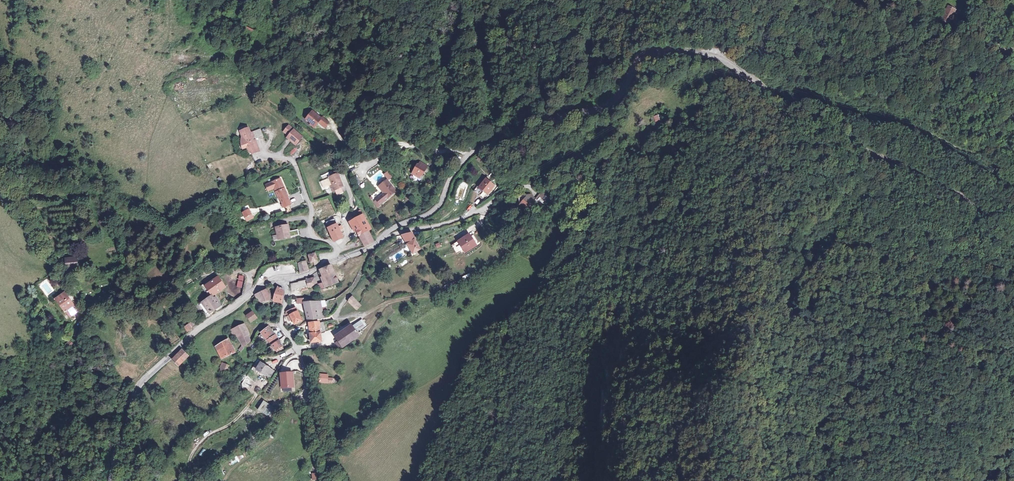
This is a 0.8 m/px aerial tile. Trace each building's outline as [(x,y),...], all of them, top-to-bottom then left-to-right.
[(940,19),(950,24),(956,10),(947,5),(940,19)] [(256,29),(244,24),(241,31),(253,36),(256,29)] [(311,110),(303,121),(312,128),(316,123),(324,128),(328,122),(311,110)] [(664,122),(659,113),(650,118),(655,127),(664,122)] [(248,118),(251,131),(259,129),(256,116),(248,118)] [(303,137),(288,125),(282,132),(287,136),(284,139),(295,147),(303,137)] [(251,131),(250,127),(238,131),(243,141),(238,144),(242,150),(246,149),(248,153),(249,153),(251,156),(261,151),(251,131)] [(427,165),(417,161),(410,176),(421,180),(427,165)] [(338,173),(325,178),(330,193),(334,191),(335,194),(341,192),(339,186),(342,185),(338,173)] [(264,184),(267,192),(273,189),(282,209),(291,205),(279,177),(264,184)] [(493,185),(483,178),(477,189),(487,195),(493,185)] [(396,190),(386,179),(376,186),(382,194),(375,200),(378,204),(396,190)] [(541,207),(548,199),(542,193),(536,199),(527,191),(516,203),(525,211),(534,200),(541,207)] [(253,217),(248,208),(242,212),(246,221),(253,217)] [(371,228),(362,213),(346,222),(355,236),(357,235),(364,247),(374,241),(368,230),(371,228)] [(340,232),(336,224),(326,228),(330,236),(340,232)] [(274,229),(277,240),(299,234),(298,230),(290,232),(288,225),(274,229)] [(421,251),(411,232),(402,237),(412,256),(421,251)] [(478,245),(469,233),(457,242),(465,254),(478,245)] [(314,254),(307,256),(310,266),(317,263),(314,254)] [(80,267),(79,257),(66,258),(67,268),(80,267)] [(304,260),(296,264),(299,272),(308,268),(304,260)] [(336,285),(331,266),(312,271),(314,277),(288,285),(290,293),(324,283),(325,288),(336,285)] [(217,279),(205,286),(210,295),(222,287),(217,279)] [(268,289),(254,296),(258,305),(264,303),(266,308),(269,306),(267,301),(272,302),(282,305),(283,290),(277,286),(273,295),(268,289)] [(81,312),(66,290),(52,299),(68,321),(81,312)] [(210,296),(198,304),(208,316),(222,306),(214,296),(212,298),(210,296)] [(362,305),(351,296),(347,302),(358,310),(362,305)] [(304,298),(297,299),(296,305),(304,304),(306,319),(324,318),(323,308),(327,307),(325,300),(320,302),(304,302),(304,298)] [(302,322),(295,308),(285,312),(284,317),(286,317),(288,322),(291,321),(293,326),(302,322)] [(256,318),(251,311),(245,316),(247,319),(250,323),(256,318)] [(367,325),(363,319),(352,327),(349,323),(332,336),(342,350),(362,336),(359,332),(367,325)] [(244,323),(230,330),(233,336),(237,335),(244,347),(254,341),(247,327),(244,323)] [(187,324),(182,327),(185,332),(190,328),(187,324)] [(320,325),(308,325),(310,346),(323,345),(320,325)] [(261,334),(267,340),(275,334),(270,327),(261,334)] [(279,341),(275,334),(267,340),(272,345),(279,341)] [(213,347),(219,360),(235,352),(228,339),(213,347)] [(70,349),(73,343),(69,340),(65,346),(70,349)] [(284,346),(279,341),(272,345),(276,352),(284,346)] [(188,357),(180,349),(170,360),(177,368),(188,357)] [(229,365),(221,362),(219,368),(227,371),(229,365)] [(274,371),(260,362),(255,370),(269,380),(274,371)] [(281,389),(294,388),(293,372),(279,373),(281,389)] [(325,375),(317,374),(316,384),(336,385),(336,378),(325,377),(325,375)] [(276,408),(267,403),(261,413),(270,418),(276,408)]
